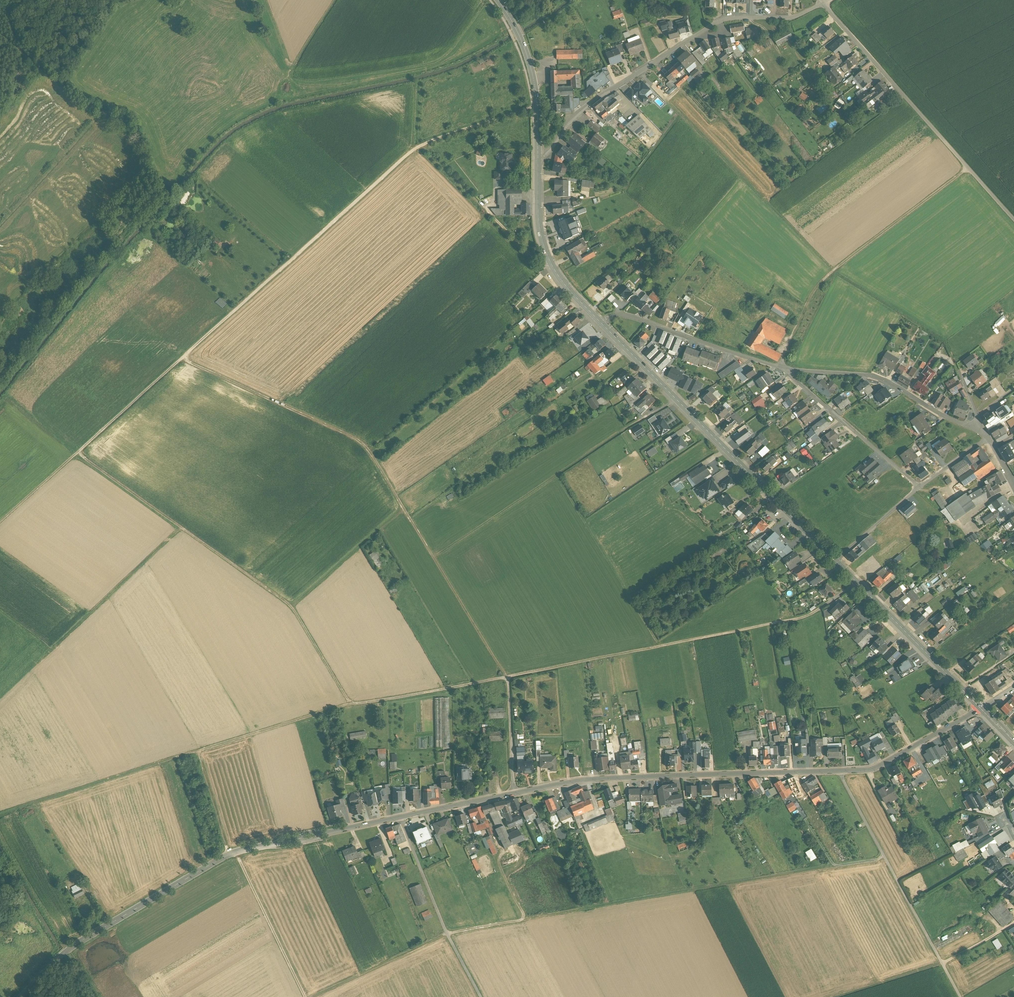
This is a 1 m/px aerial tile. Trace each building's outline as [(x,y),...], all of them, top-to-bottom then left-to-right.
[(713,0),(706,0),(706,8),(714,8),(714,0),(713,0)] [(621,10),(612,13),(615,19),(623,16),(621,10)] [(686,19),(676,22),(678,30),(680,37),(679,35),(689,32),(688,28),(686,19)] [(671,22),(666,24),(665,22),(660,23),(662,30),(667,29),(671,27),(673,27),(671,22)] [(738,25),(730,27),(731,33),(733,33),(738,32),(745,31),(744,24),(740,25),(739,23),(737,24),(738,25)] [(828,27),(821,33),(824,37),(827,40),(834,33),(828,27)] [(752,29),(746,31),(746,34),(747,39),(754,38),(752,29)] [(672,31),(668,33),(670,40),(680,37),(678,30),(672,31)] [(789,32),(774,40),(778,47),(793,38),(789,32)] [(718,38),(712,40),(714,49),(716,48),(721,47),(718,38)] [(729,39),(722,40),(726,53),(733,51),(731,43),(729,39)] [(842,39),(834,46),(831,49),(833,52),(835,54),(839,51),(842,55),(849,49),(849,48),(846,44),(847,43),(842,39)] [(629,44),(625,45),(628,52),(629,55),(638,51),(638,52),(644,50),(640,40),(639,40),(629,44)] [(770,40),(763,44),(766,49),(773,45),(770,40)] [(711,49),(705,42),(700,45),(705,53),(711,49)] [(736,44),(744,53),(746,50),(738,42),(736,44)] [(621,44),(615,46),(617,50),(618,52),(619,54),(624,52),(621,44)] [(714,49),(712,49),(718,58),(721,56),(718,52),(716,48),(714,49)] [(711,49),(705,53),(706,54),(701,58),(703,60),(713,53),(711,49)] [(738,58),(742,56),(737,49),(733,52),(738,58)] [(755,55),(751,49),(747,52),(751,58),(755,55)] [(852,52),(849,49),(842,55),(844,58),(852,52)] [(617,50),(606,54),(610,66),(622,61),(619,54),(618,52),(617,50)] [(582,51),(561,51),(562,60),(582,59),(582,51)] [(701,58),(696,51),(692,54),(702,66),(705,64),(703,60),(701,58)] [(687,52),(678,60),(680,62),(685,69),(686,70),(695,62),(687,52)] [(721,56),(718,58),(722,63),(728,58),(725,53),(721,56)] [(838,61),(834,56),(827,62),(831,67),(838,61)] [(853,57),(845,63),(850,70),(858,64),(853,57)] [(680,62),(674,68),(679,74),(681,72),(683,71),(685,69),(680,62)] [(835,64),(832,67),(833,68),(834,69),(836,72),(841,68),(840,67),(841,67),(837,63),(835,64)] [(841,67),(840,67),(841,68),(845,73),(850,70),(845,63),(841,67)] [(607,77),(610,74),(606,67),(601,69),(602,72),(603,72),(607,77)] [(679,74),(674,68),(669,72),(674,78),(677,76),(679,74)] [(834,69),(833,68),(829,71),(830,72),(826,75),(831,81),(833,81),(834,83),(837,80),(838,82),(842,79),(836,72),(834,69)] [(697,70),(691,75),(691,76),(694,79),(700,74),(697,70)] [(864,71),(855,78),(859,84),(868,77),(864,71)] [(555,72),(550,72),(551,81),(556,81),(571,80),(571,76),(571,72),(555,72)] [(602,72),(595,77),(602,86),(603,87),(610,82),(606,77),(607,77),(603,72),(602,72)] [(674,78),(669,72),(664,76),(669,82),(670,82),(671,81),(674,78)] [(571,76),(571,80),(571,89),(572,89),(580,89),(579,75),(571,76)] [(599,88),(602,86),(595,77),(594,75),(586,81),(587,91),(584,93),(588,98),(595,92),(594,91),(598,88),(599,88)] [(868,77),(859,84),(863,89),(872,83),(868,77)] [(680,79),(675,84),(675,85),(678,88),(684,82),(681,79),(680,79)] [(644,96),(646,94),(650,90),(643,83),(634,92),(633,92),(638,97),(644,103),(648,100),(644,96)] [(882,83),(875,88),(876,90),(878,92),(885,87),(882,83)] [(556,84),(551,85),(551,98),(556,97),(562,97),(561,89),(556,89),(556,84)] [(885,87),(878,92),(882,97),(889,92),(885,87)] [(571,89),(561,89),(562,97),(565,97),(572,96),(572,89),(571,89)] [(632,102),(638,97),(633,92),(634,92),(632,90),(626,95),(632,102)] [(872,93),(868,95),(871,98),(878,92),(876,90),(872,93)] [(621,100),(616,92),(608,97),(611,102),(614,100),(616,103),(621,100)] [(871,98),(866,102),(867,103),(869,105),(873,102),(876,106),(879,103),(877,100),(882,97),(878,92),(871,98)] [(799,98),(805,101),(808,97),(803,93),(799,98)] [(867,94),(860,99),(863,104),(866,102),(871,98),(868,95),(867,94)] [(573,98),(565,99),(565,106),(566,113),(573,113),(573,101),(573,98)] [(608,106),(602,99),(598,102),(601,107),(604,110),(609,107),(608,106)] [(611,102),(608,106),(609,107),(604,110),(607,113),(608,112),(618,104),(616,103),(614,100),(611,102)] [(844,103),(839,100),(834,107),(839,110),(844,103)] [(598,102),(593,107),(596,111),(601,107),(598,102)] [(618,104),(608,112),(609,113),(618,105),(618,104)] [(601,107),(596,111),(599,115),(602,112),(604,110),(601,107)] [(644,122),(638,116),(626,127),(640,140),(645,135),(651,130),(647,125),(644,122)] [(600,130),(590,122),(587,125),(597,133),(600,130)] [(603,141),(596,134),(590,141),(595,145),(598,148),(603,141)] [(653,143),(645,135),(640,140),(649,148),(653,143)] [(579,141),(574,136),(572,139),(571,140),(570,140),(567,143),(571,146),(572,146),(577,150),(583,144),(579,141)] [(562,151),(561,151),(558,154),(564,159),(569,163),(575,156),(574,155),(568,151),(564,148),(563,148),(562,149),(562,151)] [(564,159),(558,154),(557,153),(555,156),(562,161),(564,159)] [(509,154),(509,155),(501,155),(501,159),(500,160),(500,162),(501,163),(501,170),(509,170),(511,169),(511,167),(512,167),(511,160),(510,160),(510,158),(511,157),(512,157),(512,156),(512,155),(512,154),(511,154),(510,154),(509,154)] [(602,166),(606,162),(602,158),(597,162),(602,166)] [(562,165),(554,163),(552,171),(559,173),(560,173),(562,165)] [(562,182),(554,181),(554,191),(558,191),(558,197),(567,197),(570,197),(570,182),(569,182),(562,182)] [(521,190),(505,190),(506,196),(506,202),(513,201),(513,200),(522,199),(521,190)] [(506,202),(506,196),(499,197),(499,209),(490,209),(490,210),(496,216),(506,216),(506,202)] [(530,215),(530,204),(522,204),(521,204),(521,211),(521,215),(530,215)] [(561,206),(553,206),(553,215),(561,214),(561,210),(561,206)] [(564,241),(571,238),(571,237),(579,234),(577,230),(579,229),(576,222),(574,223),(572,218),(565,221),(564,220),(557,223),(564,241)] [(223,244),(218,240),(214,244),(219,248),(223,244)] [(579,241),(566,249),(569,256),(577,252),(583,248),(579,241)] [(577,252),(569,256),(576,267),(584,263),(582,261),(577,252)] [(610,284),(605,278),(598,284),(602,288),(604,286),(606,288),(610,284)] [(530,282),(523,288),(527,292),(529,294),(531,291),(535,288),(530,282)] [(547,293),(538,284),(535,288),(531,291),(540,300),(544,296),(547,293)] [(625,287),(619,293),(624,299),(631,292),(625,287)] [(523,288),(517,294),(521,298),(527,292),(523,288)] [(661,298),(651,290),(647,295),(657,303),(661,298)] [(633,302),(639,296),(634,291),(632,294),(634,295),(629,299),(633,302)] [(631,292),(624,299),(627,301),(629,299),(634,295),(632,294),(631,292)] [(643,293),(634,302),(640,307),(643,303),(648,297),(643,293)] [(611,302),(616,298),(612,294),(608,298),(611,302)] [(561,302),(555,296),(550,301),(549,302),(555,308),(561,302)] [(548,299),(541,304),(544,307),(545,306),(549,302),(550,301),(548,299)] [(676,304),(666,301),(664,308),(671,310),(674,311),(676,304)] [(555,308),(549,302),(545,306),(551,312),(555,308)] [(551,312),(549,314),(553,319),(554,320),(561,314),(562,315),(565,312),(564,310),(567,308),(561,302),(555,308),(551,312)] [(650,311),(645,305),(642,309),(650,316),(659,306),(657,305),(656,304),(650,311)] [(789,313),(775,304),(772,310),(785,319),(786,318),(788,315),(789,313)] [(664,308),(660,318),(670,322),(671,318),(668,317),(671,310),(664,308)] [(695,312),(691,310),(684,319),(687,321),(685,325),(690,328),(692,325),(696,327),(702,318),(699,316),(699,315),(695,312)] [(580,321),(574,315),(568,321),(571,323),(575,328),(578,325),(577,324),(580,321)] [(998,326),(998,327),(1005,320),(1004,320),(1006,318),(1003,316),(1002,317),(1001,317),(995,324),(996,324),(994,326),(996,328),(998,326)] [(767,317),(757,333),(763,337),(764,336),(769,328),(772,322),(774,320),(767,317)] [(684,319),(682,318),(678,324),(683,327),(685,325),(687,321),(684,319)] [(529,319),(526,321),(531,328),(534,326),(529,319)] [(559,327),(557,328),(561,334),(568,329),(566,327),(571,323),(568,321),(568,320),(563,323),(559,327)] [(782,328),(772,322),(769,328),(779,333),(782,328)] [(779,333),(769,328),(764,336),(770,339),(771,339),(778,343),(780,344),(788,331),(782,328),(779,333)] [(574,329),(566,335),(569,338),(570,337),(576,332),(574,329)] [(656,342),(663,345),(667,334),(667,335),(668,334),(660,331),(658,337),(656,342)] [(578,335),(574,338),(580,346),(588,340),(582,332),(578,335)] [(644,332),(639,337),(640,338),(641,338),(643,341),(645,339),(647,337),(648,336),(644,332)] [(756,332),(748,345),(755,350),(759,345),(763,337),(757,333),(756,332)] [(674,338),(667,335),(667,334),(663,345),(662,346),(669,349),(674,338)] [(640,338),(635,344),(641,349),(643,347),(645,345),(646,344),(643,341),(641,338),(640,338)] [(681,341),(674,338),(669,349),(669,350),(676,353),(679,347),(681,341)] [(606,345),(601,340),(595,345),(597,347),(598,349),(600,351),(606,345)] [(658,351),(653,346),(653,345),(649,349),(644,354),(650,360),(651,359),(650,359),(658,351)] [(781,356),(759,345),(755,350),(778,362),(781,356)] [(702,353),(688,348),(684,360),(698,365),(699,363),(702,353)] [(589,350),(585,353),(588,356),(590,359),(594,355),(592,352),(589,350)] [(605,355),(604,355),(606,357),(609,361),(616,355),(611,350),(605,355)] [(651,359),(656,365),(664,356),(665,356),(659,350),(658,351),(650,359),(651,359)] [(722,359),(703,352),(702,353),(699,363),(717,370),(722,359)] [(898,360),(887,353),(880,365),(884,368),(885,366),(893,370),(897,362),(899,360),(898,360)] [(600,355),(593,361),(597,365),(601,361),(603,360),(600,355)] [(670,361),(665,356),(664,356),(656,365),(661,370),(666,365),(670,361)] [(974,359),(972,356),(964,362),(964,363),(965,362),(967,365),(966,365),(969,369),(975,365),(978,362),(975,359),(974,359)] [(982,359),(978,362),(975,365),(977,367),(984,362),(982,359)] [(593,361),(588,366),(591,369),(595,375),(601,371),(600,370),(597,365),(593,361)] [(737,362),(719,375),(722,380),(735,371),(741,367),(737,362)] [(745,373),(741,367),(735,371),(743,383),(749,379),(745,373)] [(927,367),(922,374),(926,376),(931,380),(936,373),(927,367)] [(752,368),(745,373),(749,379),(757,374),(752,368)] [(902,376),(911,381),(913,378),(910,376),(913,372),(915,374),(917,370),(913,368),(908,375),(904,372),(902,375),(902,376)] [(682,374),(672,369),(668,377),(678,382),(680,380),(682,375),(682,374)] [(626,371),(619,377),(621,380),(624,383),(625,382),(626,383),(629,381),(628,380),(631,377),(626,371)] [(986,381),(979,371),(978,372),(976,372),(975,373),(975,374),(971,378),(978,387),(986,381)] [(768,374),(762,378),(768,386),(774,382),(768,374)] [(911,381),(902,376),(900,379),(900,378),(899,379),(900,379),(898,382),(908,388),(910,384),(910,383),(909,383),(911,381)] [(926,376),(920,384),(925,387),(926,386),(931,380),(926,376)] [(689,379),(685,378),(685,377),(683,381),(680,387),(687,391),(693,380),(692,380),(689,379)] [(812,377),(807,382),(812,386),(816,381),(812,377)] [(757,382),(762,390),(768,386),(762,378),(757,382)] [(996,378),(989,383),(991,386),(994,390),(1000,385),(996,378)] [(954,379),(946,384),(948,387),(948,388),(956,383),(956,382),(954,379)] [(637,380),(628,388),(633,393),(642,385),(637,380)] [(696,383),(693,381),(693,380),(687,391),(688,391),(695,394),(698,389),(699,387),(701,384),(697,382),(696,383)] [(816,381),(812,386),(815,389),(817,387),(816,387),(820,382),(817,380),(816,381)] [(829,385),(828,384),(827,384),(823,380),(820,382),(816,387),(817,387),(824,394),(828,398),(835,390),(837,387),(833,384),(830,387),(828,385),(829,385)] [(962,387),(958,381),(956,382),(956,383),(948,388),(948,387),(951,393),(952,393),(957,390),(962,387)] [(871,389),(866,382),(858,388),(860,392),(863,390),(866,393),(871,389)] [(920,384),(919,382),(914,388),(917,391),(921,394),(925,396),(930,389),(926,386),(925,387),(920,384)] [(556,386),(553,383),(545,388),(548,391),(556,386)] [(567,388),(564,385),(557,391),(559,394),(567,388)] [(642,385),(633,393),(638,398),(639,397),(646,390),(642,385)] [(787,392),(782,385),(772,392),(777,399),(787,392)] [(625,386),(616,395),(619,397),(628,389),(625,386)] [(994,390),(991,386),(986,390),(990,396),(989,396),(991,399),(996,395),(993,390),(994,390)] [(873,392),(876,396),(883,390),(880,387),(873,392)] [(888,399),(891,397),(889,394),(887,391),(885,389),(883,390),(876,396),(876,397),(881,403),(881,404),(885,401),(886,401),(888,400),(888,399)] [(986,390),(985,390),(978,395),(983,401),(989,396),(990,396),(986,390)] [(630,393),(624,397),(631,407),(637,404),(637,403),(635,400),(630,393)] [(713,395),(711,393),(709,394),(704,399),(710,406),(717,400),(713,395)] [(939,394),(938,394),(935,398),(932,403),(937,406),(943,397),(939,394)] [(655,402),(649,395),(641,403),(644,406),(646,404),(649,408),(655,402)] [(798,402),(793,395),(785,400),(791,407),(798,402)] [(760,396),(752,402),(755,408),(763,402),(764,401),(760,396)] [(598,401),(595,397),(592,399),(598,408),(600,406),(598,401)] [(604,397),(598,401),(600,406),(601,406),(607,402),(604,397)] [(943,397),(937,406),(943,410),(946,405),(948,400),(943,397)] [(841,398),(836,402),(841,409),(850,403),(847,399),(844,401),(842,398),(841,398)] [(966,405),(959,403),(957,409),(967,413),(969,407),(966,405)] [(723,407),(721,405),(718,409),(716,411),(717,412),(716,413),(722,419),(724,417),(728,413),(729,413),(726,411),(723,407)] [(798,409),(796,411),(800,417),(809,410),(805,405),(798,409)] [(643,407),(641,409),(640,409),(637,411),(641,415),(646,410),(643,407)] [(1003,407),(997,411),(995,413),(998,416),(1000,420),(1002,418),(1008,414),(1003,407)] [(511,413),(507,409),(502,412),(505,417),(511,413)] [(967,413),(957,409),(954,415),(964,418),(967,413)] [(809,410),(800,417),(804,423),(806,421),(813,416),(809,410)] [(990,412),(981,419),(985,426),(995,418),(991,413),(990,412)] [(668,424),(671,429),(681,422),(675,413),(672,415),(675,420),(668,424)] [(744,421),(736,413),(734,414),(731,416),(731,417),(735,421),(737,423),(739,425),(744,421)] [(922,414),(911,422),(914,426),(916,425),(921,432),(924,430),(929,427),(924,419),(926,418),(922,414)] [(655,416),(648,420),(652,426),(654,424),(658,422),(658,421),(655,416)] [(659,423),(655,426),(658,429),(661,435),(662,435),(670,430),(667,426),(667,427),(665,424),(666,424),(663,420),(659,423)] [(825,420),(813,429),(817,435),(830,426),(827,423),(825,420)] [(731,425),(728,422),(723,428),(727,433),(733,427),(731,425)] [(990,423),(986,427),(989,432),(989,431),(994,428),(990,423)] [(994,428),(989,431),(997,444),(1008,437),(1006,433),(1006,432),(1001,424),(994,428)] [(745,425),(738,431),(740,434),(746,430),(748,429),(745,425)] [(641,426),(633,431),(637,436),(640,434),(639,432),(643,429),(641,426)] [(811,431),(807,434),(811,439),(817,435),(813,429),(811,431)] [(746,430),(740,434),(734,438),(739,445),(751,436),(746,430)] [(834,431),(830,433),(822,439),(829,448),(830,448),(832,451),(840,446),(834,438),(837,436),(834,431)] [(813,441),(811,443),(814,446),(821,441),(819,437),(813,441)] [(677,453),(687,447),(681,438),(674,442),(671,444),(677,453)] [(754,440),(750,444),(756,450),(760,446),(757,443),(754,440)] [(946,440),(935,448),(941,457),(945,454),(945,452),(952,447),(946,440)] [(750,444),(744,450),(750,456),(756,450),(750,444)] [(794,449),(791,444),(785,448),(788,453),(794,449)] [(1008,445),(999,450),(1003,456),(1011,451),(1008,445)] [(650,457),(658,452),(654,447),(647,452),(650,457)] [(808,459),(811,458),(806,447),(800,450),(803,455),(806,454),(808,459)] [(980,447),(976,450),(979,454),(981,457),(985,454),(980,447)] [(914,455),(910,450),(901,456),(904,460),(907,465),(914,460),(917,458),(917,457),(915,455),(914,455)] [(1003,456),(1007,463),(1013,459),(1013,456),(1011,451),(1003,456)] [(989,459),(985,454),(981,457),(980,458),(984,463),(989,459)] [(972,458),(969,455),(963,459),(964,460),(969,467),(975,463),(972,458)] [(773,457),(772,457),(767,461),(771,466),(776,461),(773,457)] [(872,459),(864,466),(860,470),(861,470),(865,475),(865,474),(877,464),(872,459)] [(978,467),(972,471),(976,477),(982,473),(993,466),(989,459),(984,463),(978,467)] [(969,467),(964,460),(952,469),(959,479),(971,470),(969,467)] [(767,461),(761,467),(766,472),(772,467),(771,466),(767,461)] [(925,467),(922,462),(917,465),(913,468),(921,479),(929,474),(924,468),(925,467)] [(877,464),(865,474),(869,479),(870,479),(873,476),(882,469),(877,463),(877,464)] [(975,463),(969,467),(971,470),(972,471),(978,467),(975,463)] [(862,464),(855,470),(858,473),(861,470),(860,470),(864,466),(862,464)] [(705,466),(699,470),(698,469),(689,475),(696,485),(705,479),(704,478),(710,474),(708,470),(708,469),(707,469),(705,466)] [(993,466),(982,473),(984,476),(995,469),(993,466)] [(971,470),(959,479),(964,487),(977,478),(972,471),(971,470)] [(790,472),(780,479),(785,485),(791,481),(795,478),(794,478),(790,472)] [(1000,472),(987,479),(989,483),(993,481),(995,484),(996,483),(997,485),(1005,481),(1000,472)] [(686,473),(679,477),(682,481),(689,477),(686,473)] [(603,474),(600,476),(606,486),(609,484),(603,474)] [(798,475),(794,478),(795,478),(791,481),(793,484),(800,478),(798,475)] [(869,479),(866,481),(869,484),(875,478),(873,476),(870,479),(869,479)] [(727,490),(735,485),(731,478),(723,484),(726,487),(727,490)] [(707,500),(719,492),(713,482),(712,481),(707,484),(701,488),(703,491),(700,493),(703,498),(705,497),(707,500)] [(993,492),(989,485),(982,488),(988,499),(995,496),(993,492)] [(982,488),(968,496),(974,507),(988,499),(982,488)] [(948,506),(939,493),(934,497),(935,500),(941,508),(943,510),(946,508),(948,506)] [(728,494),(724,497),(723,496),(718,499),(722,506),(725,504),(727,507),(733,504),(734,503),(728,494)] [(968,496),(966,494),(948,506),(946,508),(950,514),(955,520),(974,507),(968,496)] [(991,505),(994,509),(995,509),(996,510),(992,513),(996,518),(999,516),(1001,519),(1003,517),(1004,518),(1006,516),(1013,510),(1013,508),(1012,505),(1010,506),(1004,498),(1001,500),(1000,498),(991,505)] [(905,514),(907,516),(912,511),(916,508),(911,503),(907,507),(902,510),(905,514)] [(753,510),(746,504),(740,510),(743,512),(747,516),(753,510)] [(992,513),(983,519),(986,525),(996,518),(992,513)] [(1008,518),(1001,523),(998,525),(1001,529),(1008,524),(1007,523),(1010,521),(1008,518)] [(768,526),(763,520),(756,525),(750,532),(752,534),(759,528),(763,532),(768,526)] [(782,541),(775,533),(768,539),(765,541),(767,543),(774,551),(773,552),(774,553),(775,551),(777,554),(778,553),(781,550),(781,551),(785,547),(780,542),(782,541)] [(975,534),(967,539),(970,544),(978,539),(975,534)] [(764,535),(747,546),(755,555),(767,543),(765,541),(768,539),(764,535)] [(874,541),(870,536),(866,539),(872,546),(876,543),(874,541)] [(866,539),(860,544),(863,547),(867,551),(872,546),(866,539)] [(985,542),(981,545),(989,554),(993,551),(985,542)] [(722,545),(708,554),(713,560),(726,552),(722,545)] [(785,547),(781,551),(786,556),(792,551),(787,546),(785,547)] [(781,551),(781,550),(778,553),(782,558),(786,556),(781,551)] [(857,556),(852,551),(845,557),(852,564),(859,558),(857,556)] [(371,558),(378,569),(385,565),(378,553),(371,558)] [(785,561),(789,568),(794,564),(800,561),(795,554),(785,561)] [(900,555),(893,560),(896,563),(902,558),(900,555)] [(936,571),(939,574),(951,564),(949,561),(936,571)] [(800,568),(800,569),(796,572),(797,575),(797,576),(798,575),(799,577),(802,576),(803,577),(805,575),(810,572),(807,568),(804,565),(800,568)] [(886,574),(881,570),(876,574),(879,577),(882,580),(887,575),(886,574)] [(818,574),(809,580),(813,586),(822,580),(818,574)] [(890,578),(887,575),(882,580),(885,583),(890,578)] [(882,580),(879,577),(873,583),(879,589),(885,583),(882,580)] [(806,578),(799,583),(801,586),(808,581),(806,578)] [(906,589),(900,583),(898,585),(902,591),(902,592),(906,589)] [(920,586),(926,594),(929,591),(924,583),(920,586)] [(898,585),(897,584),(888,591),(894,598),(902,591),(898,585)] [(833,591),(827,585),(820,591),(826,598),(833,591)] [(956,593),(958,597),(967,591),(964,587),(956,593)] [(914,594),(910,597),(914,603),(919,600),(915,594),(914,594)] [(902,602),(899,599),(893,605),(900,612),(907,606),(902,602)] [(844,602),(841,605),(839,604),(836,607),(839,610),(840,611),(843,614),(849,608),(844,602)] [(830,612),(830,613),(833,616),(836,613),(839,610),(836,607),(830,612)] [(830,612),(827,609),(824,611),(826,623),(833,616),(830,613),(830,612)] [(857,616),(854,612),(845,620),(844,622),(852,631),(861,622),(856,617),(857,616)] [(922,616),(920,613),(914,619),(919,625),(925,619),(922,616)] [(937,619),(933,623),(936,626),(936,627),(937,628),(938,628),(939,629),(943,625),(946,622),(942,617),(941,616),(937,619)] [(946,622),(943,625),(946,628),(949,631),(951,628),(955,624),(950,619),(949,620),(948,621),(947,621),(946,622)] [(939,629),(937,630),(940,633),(946,628),(943,625),(939,629)] [(946,628),(940,633),(943,637),(949,631),(946,628)] [(865,630),(859,636),(858,634),(853,639),(862,648),(872,637),(865,630)] [(937,630),(930,637),(937,643),(943,637),(940,633),(937,630)] [(886,645),(879,638),(870,648),(874,652),(877,649),(879,651),(886,645)] [(889,648),(886,651),(888,653),(894,648),(895,650),(897,648),(893,644),(889,648)] [(886,645),(879,651),(878,652),(881,656),(886,651),(889,648),(886,645)] [(999,645),(989,652),(993,656),(994,655),(999,662),(1007,656),(1004,653),(1001,649),(1001,648),(999,645)] [(888,653),(884,657),(891,664),(901,655),(895,650),(894,648),(888,653)] [(982,660),(977,655),(973,658),(976,662),(978,664),(982,660)] [(901,673),(902,675),(914,669),(916,668),(913,662),(912,662),(911,660),(911,661),(909,658),(905,661),(905,662),(901,664),(901,665),(899,666),(899,667),(897,668),(900,674),(901,673)] [(972,666),(969,662),(963,668),(968,674),(974,668),(972,666)] [(1011,677),(1006,669),(1001,672),(1003,675),(1003,676),(1006,681),(1011,677)] [(1001,672),(991,679),(992,680),(993,680),(994,682),(1003,676),(1003,675),(1001,672)] [(856,688),(865,682),(861,675),(855,678),(858,682),(854,684),(856,688)] [(994,682),(993,680),(992,680),(985,685),(991,696),(999,690),(997,687),(994,682)] [(1004,682),(997,687),(999,690),(1006,686),(1004,682)] [(931,687),(928,691),(927,690),(922,695),(927,701),(930,698),(936,692),(931,687)] [(936,692),(930,698),(934,702),(937,699),(938,700),(940,697),(944,694),(939,689),(936,692)] [(954,700),(947,703),(948,704),(942,707),(942,708),(947,717),(954,714),(953,713),(959,710),(956,705),(954,700)] [(1009,706),(1007,703),(1001,709),(1007,715),(1013,710),(1009,706)] [(504,708),(488,709),(489,719),(504,718),(504,708)] [(942,708),(936,712),(937,712),(931,716),(933,721),(936,726),(943,722),(942,721),(948,718),(947,717),(942,708)] [(926,710),(920,713),(924,718),(929,715),(926,710)] [(900,720),(896,713),(893,715),(894,716),(891,718),(894,723),(895,723),(900,720)] [(896,725),(889,729),(893,737),(898,734),(896,732),(899,730),(896,725)] [(986,727),(982,732),(983,732),(980,735),(987,742),(994,735),(986,727)] [(965,732),(964,729),(957,733),(959,738),(959,739),(960,741),(962,741),(963,743),(965,742),(966,744),(971,741),(970,740),(965,732)] [(756,730),(737,733),(739,742),(757,739),(756,730)] [(504,731),(489,732),(489,741),(505,740),(504,731)] [(365,732),(349,735),(350,740),(366,738),(365,732)] [(882,738),(879,734),(870,739),(872,744),(881,739),(882,738)] [(956,746),(951,737),(944,741),(946,744),(950,750),(956,746)] [(869,738),(859,744),(862,750),(866,748),(873,744),(870,739),(869,738)] [(881,739),(872,744),(873,744),(876,752),(882,749),(881,748),(885,747),(881,739)] [(799,740),(795,741),(796,748),(797,748),(797,753),(806,753),(806,743),(806,740),(804,740),(799,740)] [(819,742),(812,742),(812,747),(813,755),(816,755),(816,756),(821,756),(820,746),(820,742),(819,742)] [(615,761),(613,743),(607,744),(608,754),(609,757),(609,762),(615,761)] [(691,749),(684,749),(684,756),(685,756),(685,761),(690,761),(690,762),(693,762),(693,761),(694,761),(693,753),(693,746),(695,746),(695,743),(690,743),(691,749)] [(788,744),(780,744),(780,749),(781,755),(781,756),(790,756),(789,746),(788,745),(788,744)] [(1001,744),(995,750),(1001,756),(1007,751),(1004,747),(1001,744)] [(938,760),(943,757),(939,749),(938,746),(932,749),(938,759),(938,760)] [(524,747),(516,748),(517,756),(525,755),(524,747)] [(943,747),(939,749),(943,757),(947,754),(943,747)] [(933,762),(938,759),(932,749),(932,748),(927,751),(928,753),(933,762)] [(870,755),(866,757),(870,764),(878,760),(874,753),(870,755)] [(929,764),(933,762),(928,753),(924,755),(929,764)] [(392,754),(393,762),(390,762),(391,770),(399,770),(398,754),(392,754)] [(609,762),(609,757),(608,754),(595,756),(598,771),(610,770),(609,762)] [(630,756),(621,757),(622,770),(631,768),(630,761),(630,756)] [(577,757),(568,758),(569,768),(578,767),(577,757)] [(666,757),(666,766),(675,766),(675,762),(677,762),(676,757),(672,757),(666,757)] [(911,757),(904,761),(908,769),(913,766),(916,764),(912,758),(911,757)] [(555,758),(540,758),(540,768),(547,768),(547,767),(549,767),(549,768),(551,768),(551,771),(556,771),(555,758)] [(531,759),(526,759),(526,762),(523,762),(524,773),(524,774),(532,773),(531,767),(533,766),(531,764),(531,759)] [(705,760),(702,760),(702,768),(710,768),(709,759),(705,760)] [(523,760),(517,761),(518,769),(515,769),(515,773),(518,772),(518,773),(524,773),(523,762),(523,760)] [(634,761),(630,761),(631,768),(632,770),(639,769),(638,766),(638,760),(634,761)] [(1013,765),(1013,764),(1009,760),(1005,765),(1004,764),(1002,767),(1002,768),(1006,772),(1007,772),(1009,770),(1013,765)] [(995,768),(999,771),(1000,770),(1002,768),(1002,767),(1004,764),(1002,762),(1002,761),(995,768)] [(897,765),(889,769),(893,776),(897,775),(900,773),(901,773),(897,765)] [(916,770),(911,773),(913,777),(916,775),(921,772),(919,768),(916,770)] [(465,770),(462,771),(462,769),(457,769),(457,781),(463,781),(463,779),(466,779),(471,779),(471,770),(465,770)] [(795,777),(788,780),(790,785),(791,788),(793,792),(795,791),(799,789),(795,777)] [(445,779),(440,779),(441,789),(451,788),(450,778),(445,779)] [(754,778),(748,782),(753,791),(755,790),(759,787),(754,778)] [(814,788),(809,780),(803,784),(808,793),(811,791),(814,789),(814,788)] [(992,780),(985,784),(988,789),(995,785),(992,780)] [(781,781),(775,784),(780,793),(786,790),(785,787),(781,781)] [(677,784),(663,786),(663,789),(659,790),(661,804),(668,803),(669,808),(673,807),(672,804),(682,803),(681,795),(670,797),(669,792),(678,791),(677,784)] [(390,785),(382,786),(383,790),(385,790),(386,795),(390,794),(390,785)] [(707,785),(706,785),(706,786),(702,786),(703,795),(712,795),(711,786),(707,786),(707,785)] [(728,785),(720,785),(720,794),(726,794),(728,794),(728,785)] [(697,786),(687,786),(688,791),(688,797),(691,797),(692,797),(697,797),(697,786)] [(583,792),(581,787),(575,789),(577,794),(577,793),(578,793),(583,803),(587,801),(583,792)] [(774,787),(765,793),(766,795),(768,798),(778,793),(774,787)] [(887,789),(887,790),(885,791),(883,788),(879,791),(880,793),(886,804),(886,803),(898,796),(892,787),(888,789),(888,788),(887,789)] [(610,789),(604,791),(608,802),(612,800),(614,799),(612,794),(610,789)] [(1000,789),(995,792),(997,794),(1000,800),(1003,798),(1000,789)] [(383,790),(375,792),(375,794),(377,802),(387,800),(386,795),(385,790),(383,790)] [(418,790),(410,790),(410,791),(408,791),(408,793),(409,801),(418,801),(418,790)] [(571,790),(565,793),(569,803),(576,801),(573,795),(571,790)] [(588,790),(583,792),(587,801),(590,800),(592,799),(588,790)] [(641,790),(630,790),(630,801),(642,800),(641,791),(641,790)] [(786,790),(780,793),(784,799),(789,796),(788,794),(786,790)] [(820,792),(814,795),(814,796),(811,798),(815,805),(818,804),(827,798),(823,790),(820,792)] [(653,791),(641,791),(642,800),(642,802),(653,801),(654,801),(653,791)] [(402,792),(393,792),(394,804),(403,804),(403,801),(402,792)] [(368,795),(366,795),(368,801),(369,806),(378,804),(377,802),(375,794),(368,795)] [(1000,800),(997,794),(990,798),(995,808),(1002,804),(1000,800)] [(967,800),(972,808),(972,809),(975,808),(976,809),(979,807),(974,798),(972,795),(966,798),(967,800)] [(974,798),(979,807),(980,810),(983,809),(983,808),(986,807),(985,805),(981,797),(979,795),(974,798)] [(985,795),(981,797),(985,805),(989,803),(985,795)] [(350,800),(349,800),(354,815),(362,813),(361,809),(363,809),(359,797),(356,798),(350,800)] [(618,798),(615,799),(617,805),(624,802),(622,797),(618,798)] [(344,799),(336,802),(338,806),(338,808),(340,807),(345,806),(344,799)] [(517,799),(509,801),(511,805),(514,811),(521,808),(517,799)] [(554,805),(551,799),(545,801),(549,812),(555,810),(554,805)] [(571,808),(570,808),(572,813),(574,818),(578,816),(594,809),(590,800),(587,801),(583,803),(582,803),(578,805),(571,808)] [(967,800),(963,802),(968,810),(972,808),(967,800)] [(506,801),(498,803),(500,809),(502,813),(504,812),(505,814),(510,812),(508,807),(506,802),(506,801)] [(494,804),(485,807),(487,813),(492,812),(496,811),(494,804)] [(529,804),(521,808),(522,812),(526,821),(529,819),(528,815),(533,813),(529,804)] [(790,809),(793,815),(800,811),(797,805),(790,809)] [(338,806),(328,809),(331,818),(340,815),(339,811),(341,809),(340,807),(338,808),(338,806)] [(480,807),(474,809),(476,816),(478,820),(479,819),(485,817),(480,807)] [(561,811),(556,812),(557,813),(559,819),(572,813),(570,808),(570,807),(566,808),(561,811)] [(474,809),(468,811),(470,818),(476,816),(474,809)] [(497,812),(492,814),(492,812),(489,813),(496,829),(503,826),(502,823),(497,812)] [(510,812),(505,814),(507,819),(506,822),(508,829),(512,827),(515,826),(512,819),(510,812)] [(678,814),(680,822),(688,821),(687,812),(678,814)] [(613,813),(605,816),(608,823),(615,820),(613,813)] [(464,814),(456,817),(458,826),(467,823),(464,814)] [(519,816),(512,819),(515,826),(516,825),(522,823),(519,816)] [(543,826),(539,818),(535,820),(542,833),(545,831),(543,826)] [(601,818),(587,824),(590,830),(604,824),(601,818)] [(448,819),(433,824),(436,834),(437,836),(437,835),(452,830),(448,819)] [(981,819),(969,825),(972,832),(976,830),(979,837),(988,832),(981,819)] [(496,829),(495,830),(499,837),(498,838),(499,840),(500,840),(504,849),(512,845),(507,835),(505,830),(503,826),(496,829)] [(393,831),(392,827),(386,829),(389,840),(395,838),(395,836),(393,831)] [(428,840),(432,839),(429,831),(428,831),(426,827),(421,829),(420,828),(417,829),(418,830),(412,833),(414,837),(417,845),(420,843),(421,845),(429,842),(428,840)] [(515,832),(507,835),(512,845),(524,840),(521,835),(518,830),(515,832)] [(1003,832),(993,838),(999,847),(1009,840),(1003,832)] [(498,852),(490,836),(489,836),(485,838),(492,854),(498,852)] [(996,843),(992,837),(979,846),(979,845),(978,846),(981,850),(986,847),(987,849),(986,850),(986,851),(988,850),(991,855),(992,855),(996,852),(999,850),(995,844),(996,843)] [(381,839),(370,843),(374,854),(374,853),(381,851),(384,850),(381,839)] [(967,841),(960,844),(963,849),(963,848),(969,845),(967,841)] [(689,842),(678,846),(680,852),(691,848),(689,842)] [(1002,849),(1006,855),(1007,855),(1009,854),(1010,855),(1013,852),(1009,844),(1002,849)] [(355,847),(343,851),(347,862),(358,857),(359,857),(357,853),(355,847)] [(963,849),(953,854),(958,862),(968,856),(963,848),(963,849)] [(812,849),(806,852),(811,861),(817,858),(812,849)] [(995,858),(988,862),(990,865),(988,866),(991,870),(992,869),(994,872),(1002,867),(997,860),(996,857),(995,858)] [(352,876),(357,873),(354,865),(349,868),(352,876)] [(1007,870),(999,877),(1002,880),(1001,880),(1004,883),(1005,883),(1007,886),(1008,885),(1013,880),(1013,878),(1012,876),(1010,873),(1009,873),(1007,870)] [(420,884),(410,888),(417,907),(428,903),(420,884)] [(79,886),(72,891),(77,899),(85,894),(79,886)] [(999,901),(994,906),(1009,922),(1013,918),(1013,917),(999,901)] [(1009,922),(994,906),(988,911),(1003,928),(1009,922)] [(429,910),(422,914),(425,921),(432,918),(429,910)] [(997,949),(1002,947),(998,938),(993,941),(997,949)]
